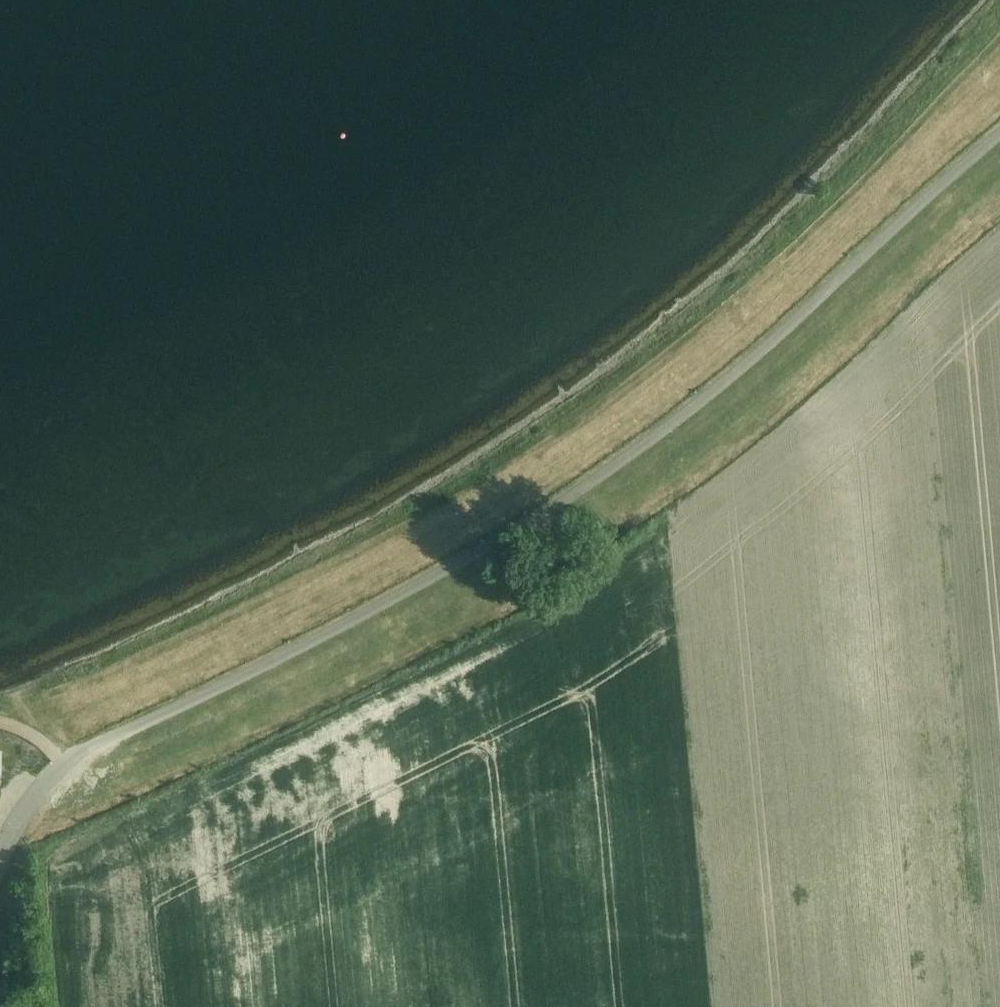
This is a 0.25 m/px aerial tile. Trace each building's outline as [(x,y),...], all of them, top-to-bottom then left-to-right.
[(737,410),(727,415),(734,428),(744,423),(737,410)] [(724,436),(733,431),(725,415),(715,420),(724,436)] [(457,584),(448,587),(454,604),(463,601),(457,584)] [(254,716),(273,709),(269,699),(250,706),(254,716)] [(166,769),(176,765),(167,747),(158,751),(166,769)]
